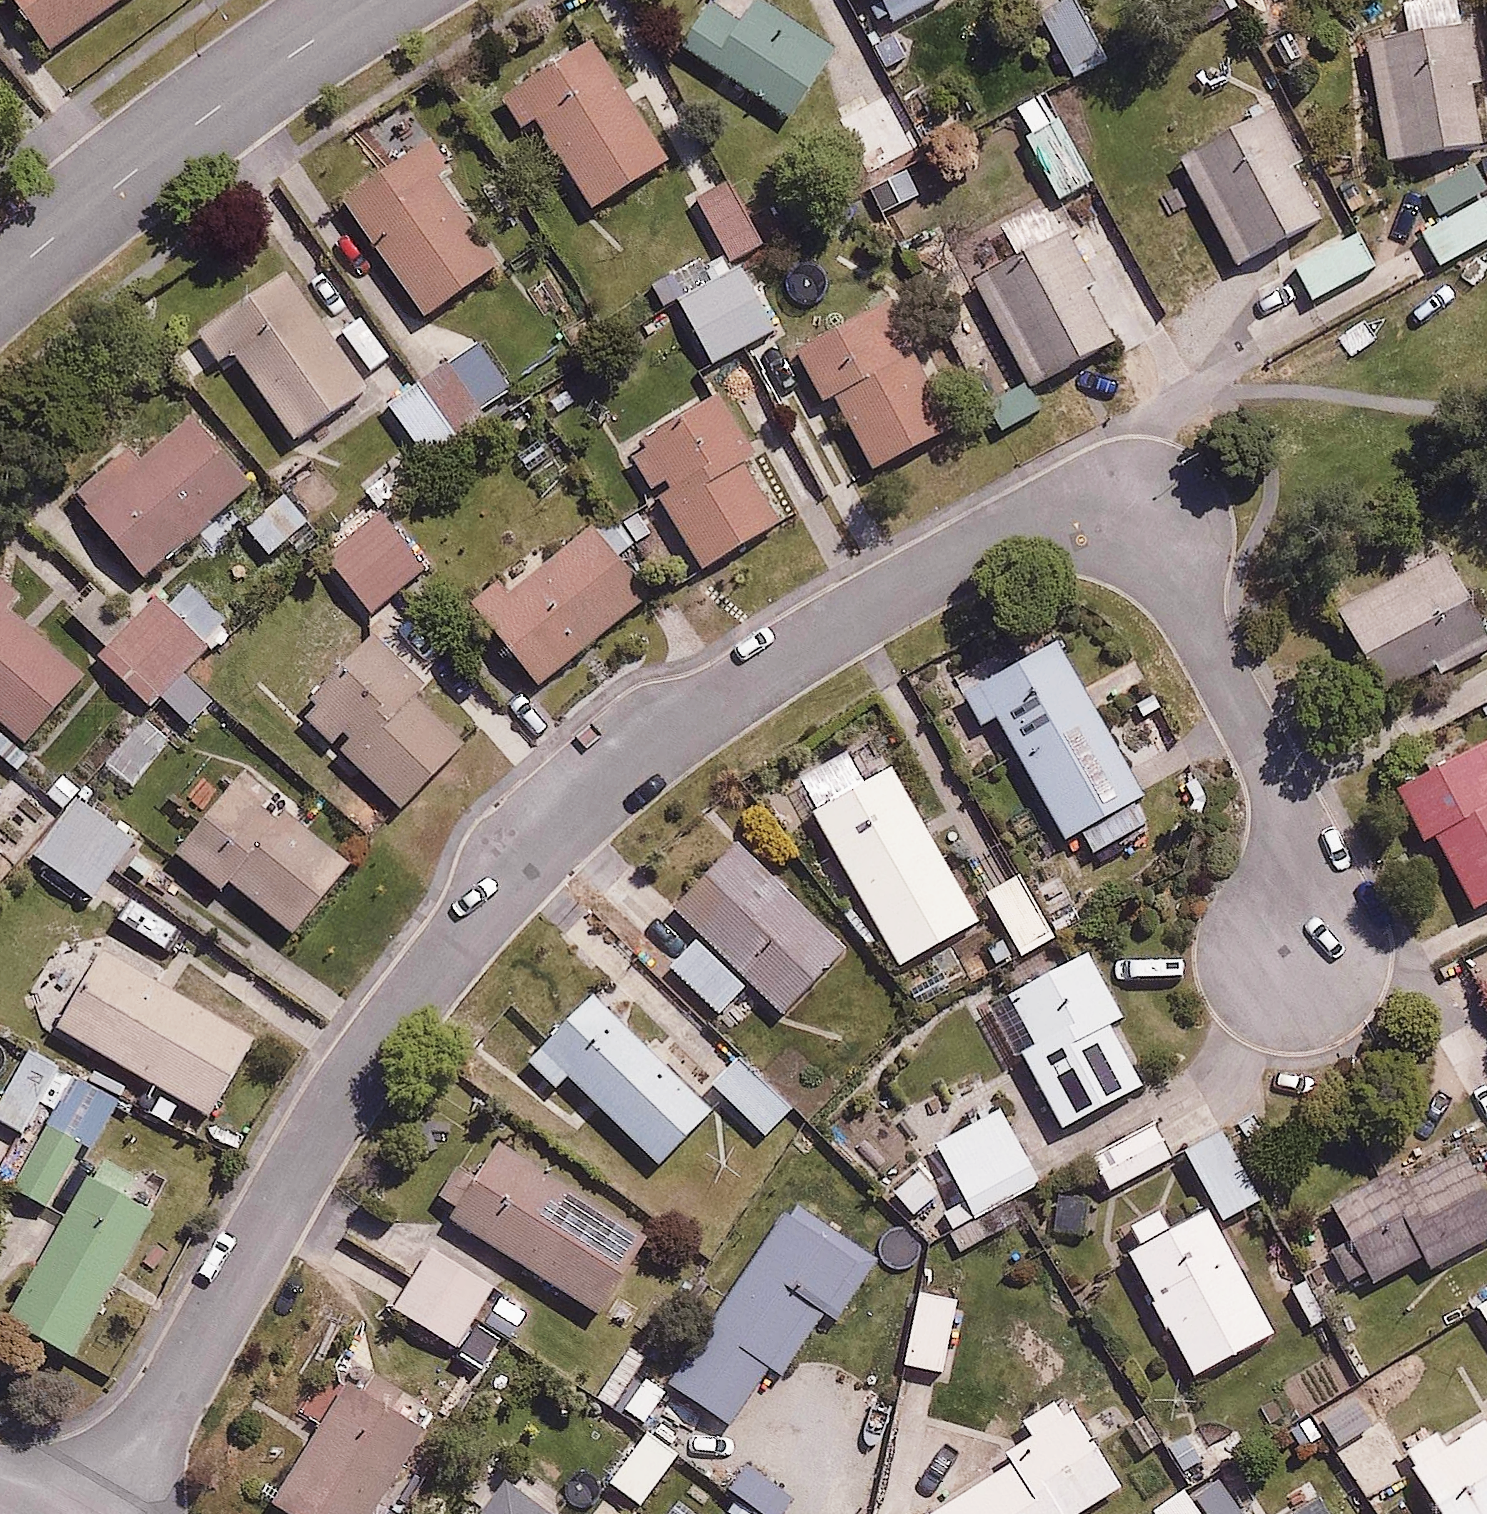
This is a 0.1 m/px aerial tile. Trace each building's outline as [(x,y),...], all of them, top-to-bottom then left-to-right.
[(52,44),(111,0),(19,0),(52,44)] [(683,45),(793,113),(835,45),(763,0),(711,0),(683,45)] [(929,0),(883,0),(893,19),(929,0)] [(1038,8),(1072,72),(1108,52),(1080,0),(1053,0),(1038,8)] [(1370,35),(1389,158),(1486,143),(1486,72),(1479,18),(1370,35)] [(602,35),(521,82),(592,204),(672,157),(602,35)] [(895,87),(843,117),(873,170),(925,140),(895,87)] [(1265,105),(1178,153),(1237,260),(1323,212),(1265,105)] [(1057,110),(1021,132),(1060,198),(1096,176),(1057,110)] [(425,141),(345,193),(423,311),(502,259),(425,141)] [(739,172),(699,194),(731,253),(771,231),(739,172)] [(1424,231),(1442,263),(1486,237),(1486,194),(1424,231)] [(1061,227),(974,273),(1031,380),(1118,334),(1061,227)] [(1358,228),(1295,264),(1313,296),(1376,260),(1358,228)] [(668,276),(679,296),(729,268),(718,248),(668,276)] [(729,268),(679,296),(714,360),(778,325),(742,261),(729,268)] [(288,265),(199,326),(220,357),(233,348),(292,435),(368,382),(288,265)] [(845,395),(881,458),(951,418),(911,348),(897,356),(870,307),(795,349),(826,405),(845,395)] [(424,380),(456,426),(511,388),(479,341),(424,380)] [(456,426),(424,380),(390,404),(422,450),(456,426)] [(728,388),(634,443),(705,563),(798,507),(728,388)] [(96,468),(107,481),(87,498),(145,567),(254,477),(196,407),(142,452),(131,439),(96,468)] [(305,518),(285,496),(250,530),(270,551),(305,518)] [(377,510),(329,555),(374,604),(422,559),(377,510)] [(648,591),(593,523),(513,589),(501,575),(475,596),(542,678),(648,591)] [(1343,604),(1394,693),(1486,641),(1486,611),(1449,544),(1343,604)] [(28,736),(96,659),(0,574),(0,711),(28,736)] [(163,595),(208,643),(230,622),(185,574),(163,595)] [(208,643),(163,595),(131,625),(90,582),(67,603),(108,646),(100,654),(146,702),(208,643)] [(353,628),(288,698),(403,803),(467,732),(353,628)] [(1059,638),(963,688),(981,723),(1002,712),(1067,837),(1085,828),(1094,845),(1151,815),(1059,638)] [(16,767),(30,751),(0,724),(0,752),(16,767)] [(1398,784),(1426,837),(1439,830),(1475,898),(1486,892),(1486,738),(1398,784)] [(41,754),(24,773),(60,804),(77,785),(41,754)] [(891,761),(812,807),(900,959),(979,914),(891,761)] [(244,770),(177,852),(222,889),(231,878),(293,928),(351,857),(244,770)] [(135,836),(76,795),(38,850),(97,891),(135,836)] [(737,841),(677,899),(707,930),(675,961),(718,1006),(750,976),(782,1009),(853,941),(784,868),(773,879),(737,841)] [(1020,868),(984,888),(1020,951),(1055,932),(1020,868)] [(100,941),(58,1016),(213,1103),(255,1029),(100,941)] [(1126,1012),(1090,943),(990,995),(1059,1125),(1147,1079),(1115,1017),(1126,1012)] [(593,988),(527,1055),(557,1084),(570,1070),(662,1160),(714,1107),(593,988)] [(28,1042),(0,1090),(0,1116),(21,1128),(60,1061),(28,1042)] [(743,1051),(714,1082),(768,1133),(797,1103),(743,1051)] [(1005,1107),(937,1142),(972,1211),(1041,1176),(1005,1107)] [(95,1143),(48,1114),(6,1182),(46,1207),(70,1167),(77,1172),(95,1143)] [(1151,1119),(1091,1154),(1110,1187),(1170,1152),(1151,1119)] [(1225,1124),(1187,1145),(1223,1214),(1262,1194),(1225,1124)] [(152,1143),(122,1125),(11,1313),(79,1354),(179,1185),(140,1163),(152,1143)] [(499,1137),(450,1215),(599,1308),(648,1230),(499,1137)] [(1332,1199),(1380,1281),(1429,1253),(1438,1269),(1486,1240),(1486,1184),(1463,1142),(1404,1175),(1396,1162),(1332,1199)] [(919,1166),(893,1188),(914,1213),(940,1191),(919,1166)] [(873,1258),(786,1203),(673,1382),(735,1421),(772,1364),(783,1371),(823,1309),(836,1317),(873,1258)] [(1134,1222),(1145,1242),(1129,1250),(1194,1372),(1275,1329),(1210,1207),(1172,1227),(1162,1207),(1134,1222)] [(497,1282),(435,1242),(395,1304),(457,1344),(497,1282)] [(529,1309),(500,1290),(465,1346),(495,1364),(529,1309)] [(962,1301),(917,1292),(903,1360),(948,1369),(962,1301)] [(1476,1307),(1486,1325),(1486,1301),(1476,1307)] [(352,1374),(274,1492),(307,1513),(369,1513),(428,1425),(352,1374)] [(666,1391),(642,1375),(621,1406),(645,1422),(666,1391)] [(929,1513),(1071,1513),(1069,1512),(1121,1479),(1065,1392),(1026,1417),(1032,1427),(1005,1445),(1014,1459),(929,1513)] [(669,1402),(654,1424),(729,1474),(743,1452),(669,1402)] [(1407,1451),(1443,1513),(1486,1513),(1486,1422),(1451,1443),(1444,1430),(1407,1451)] [(677,1451),(647,1427),(611,1472),(641,1497),(677,1451)] [(728,1488),(769,1513),(778,1513),(795,1488),(747,1458),(728,1488)] [(1195,1493),(1209,1513),(1251,1513),(1223,1474),(1195,1493)] [(509,1475),(482,1513),(564,1513),(509,1475)] [(1153,1509),(1156,1513),(1209,1513),(1195,1493),(1188,1484),(1153,1509)] [(1307,1513),(1338,1513),(1329,1500),(1307,1513)]
